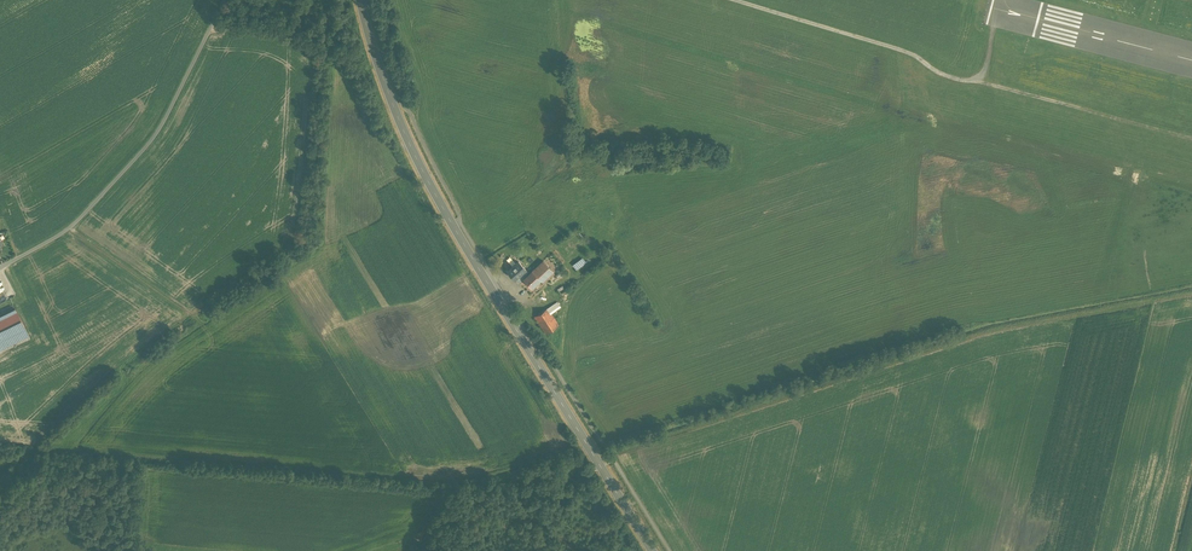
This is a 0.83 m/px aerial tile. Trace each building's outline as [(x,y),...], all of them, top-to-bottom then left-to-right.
[(1051,41),(1075,46),(1079,32),(1078,32),(1068,25),(1078,27),(1072,24),(1076,24),(1069,20),(1070,20),(1071,14),(1069,12),(1066,17),(1066,18),(1064,21),(1063,24),(1061,27),(1057,26),(1056,28),(1055,32),(1053,35),(1051,41)] [(597,242),(578,255),(583,261),(601,249),(597,242)] [(518,261),(508,271),(519,284),(523,280),(523,279),(527,276),(526,274),(528,272),(518,261)] [(543,261),(533,271),(540,279),(542,281),(553,271),(543,261)] [(527,276),(523,279),(523,280),(531,288),(540,279),(533,271),(527,276)] [(553,305),(534,317),(546,334),(559,325),(551,313),(556,310),(553,305)] [(15,307),(0,315),(0,350),(30,335),(15,307)]
